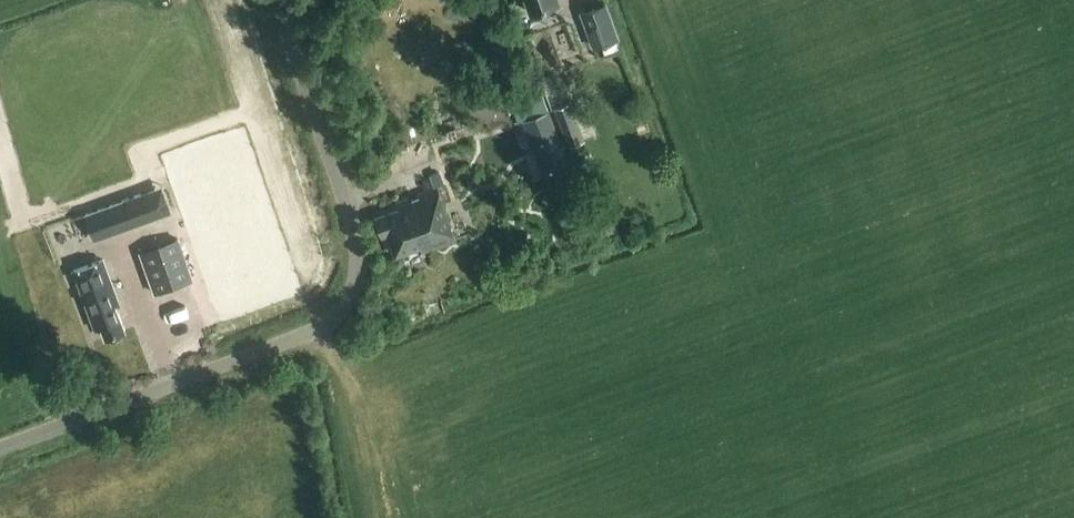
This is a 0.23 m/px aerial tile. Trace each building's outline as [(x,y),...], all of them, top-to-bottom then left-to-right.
[(560,2),(559,0),(526,0),(530,12),(560,2)] [(617,40),(619,39),(606,3),(578,13),(592,49),(602,45),(617,40)] [(617,40),(602,45),(604,53),(620,47),(617,40)] [(570,102),(553,109),(563,136),(580,130),(570,102)] [(549,112),(522,121),(541,173),(568,163),(549,112)] [(420,199),(413,201),(412,197),(397,203),(399,208),(376,216),(383,235),(388,233),(396,255),(416,248),(415,248),(426,244),(428,249),(455,240),(437,188),(418,195),(420,199)] [(140,195),(86,215),(95,239),(149,219),(140,195)] [(179,238),(146,249),(160,291),(193,279),(179,238)] [(125,331),(116,304),(119,303),(104,260),(73,271),(94,329),(101,326),(105,338),(125,331)] [(145,349),(147,360),(169,354),(166,343),(145,349)]
